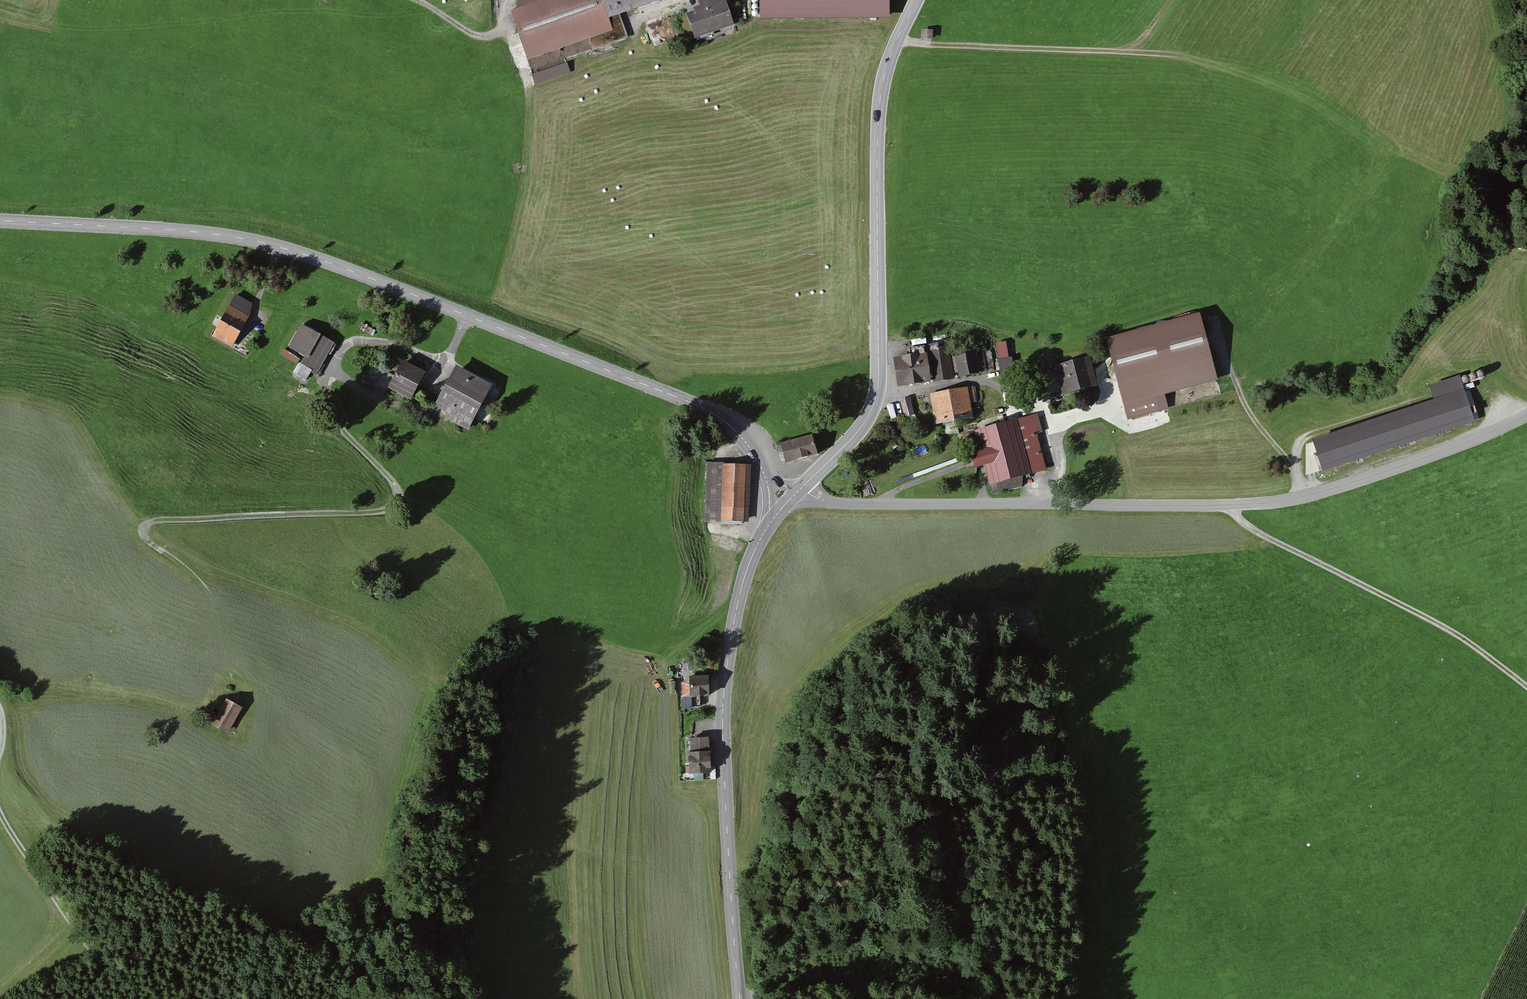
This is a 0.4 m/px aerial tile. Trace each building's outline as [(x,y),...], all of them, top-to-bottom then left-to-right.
[(515,9),(511,10),(528,59),(613,30),(609,17),(658,0),(518,0),(515,9)] [(695,38),(734,24),(726,1),(726,0),(698,0),(700,5),(693,7),(694,10),(686,13),(695,38)] [(760,18),(890,17),(890,0),(760,0),(760,18)] [(921,39),(933,39),(933,30),(921,29),(921,39)] [(253,303),(236,294),(211,338),(231,349),(249,316),(253,303)] [(1200,313),(1105,338),(1127,419),(1168,408),(1164,394),(1218,380),(1200,313)] [(311,372),(317,375),(335,343),(301,324),(289,347),(305,356),(301,364),(312,370),(311,372)] [(998,342),(1000,374),(1012,373),(1010,341),(998,342)] [(926,356),(896,360),(899,389),(953,382),(953,379),(983,376),(980,355),(953,358),(951,344),(925,347),(926,356)] [(285,347),(281,355),(301,364),(304,356),(285,347)] [(1062,395),(1098,385),(1090,356),(1055,366),(1062,395)] [(426,372),(403,360),(388,388),(411,400),(426,372)] [(456,365),(434,406),(448,414),(446,418),(468,430),(492,385),(456,365)] [(1323,472),(1475,422),(1459,375),(1428,386),(1433,400),(1312,440),(1323,472)] [(974,387),(930,395),(936,425),(975,418),(973,404),(977,403),(974,387)] [(900,400),(905,417),(915,415),(910,397),(900,400)] [(981,452),(972,454),(977,470),(987,467),(991,485),(1049,469),(1040,435),(1044,434),(1039,415),(976,432),(981,452)] [(780,443),(786,464),(818,455),(812,434),(780,443)] [(723,463),(707,462),(704,522),(721,522),(721,521),(744,522),(746,465),(723,464),(723,463)] [(709,678),(690,679),(682,684),(682,699),(710,698),(709,678)] [(228,734),(243,708),(226,699),(211,725),(228,734)] [(710,740),(691,741),(691,754),(689,754),(689,776),(712,775),(710,740)]
